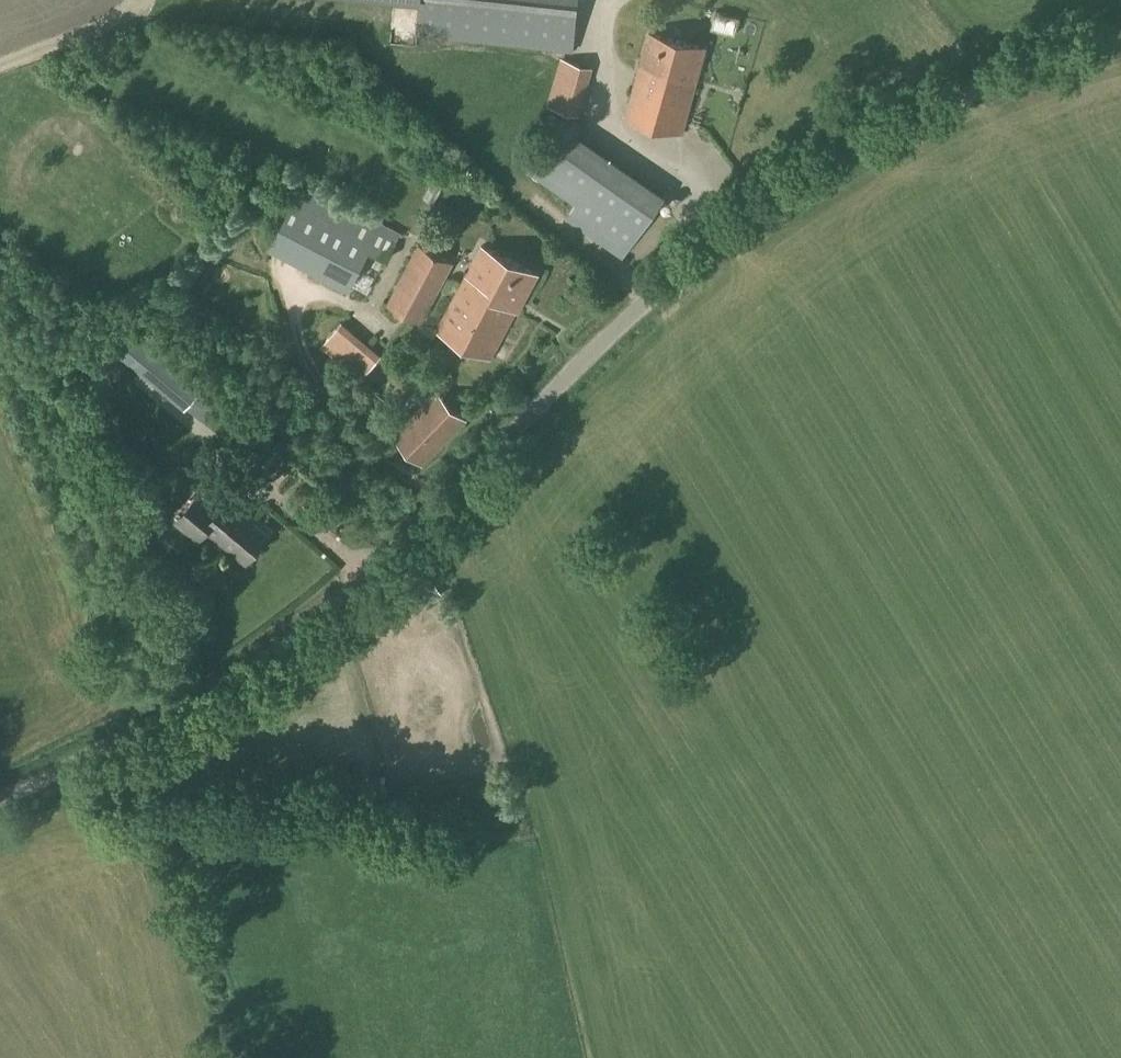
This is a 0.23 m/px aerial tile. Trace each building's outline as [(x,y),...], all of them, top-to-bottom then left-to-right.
[(415,36),(573,52),(578,0),(419,0),(415,36)] [(681,133),(704,47),(648,32),(626,118),(681,133)] [(578,116),(592,68),(560,59),(546,106),(578,116)] [(623,258),(666,195),(577,134),(582,126),(563,114),(526,171),(583,210),(573,224),(623,258)] [(302,183),(267,248),(366,298),(367,295),(384,263),(400,234),(302,183)] [(402,272),(385,305),(421,323),(453,263),(417,245),(402,272)] [(518,312),(538,275),(482,245),(462,282),(461,281),(434,330),(490,360),(516,311),(518,312)] [(341,323),(319,348),(359,381),(380,356),(341,323)] [(421,466),(466,420),(436,391),(391,437),(421,466)] [(219,509),(198,491),(173,521),(198,542),(207,530),(245,562),(268,534),(242,513),(244,510),(228,497),(219,509)] [(407,615),(441,594),(429,572),(394,592),(407,615)]
